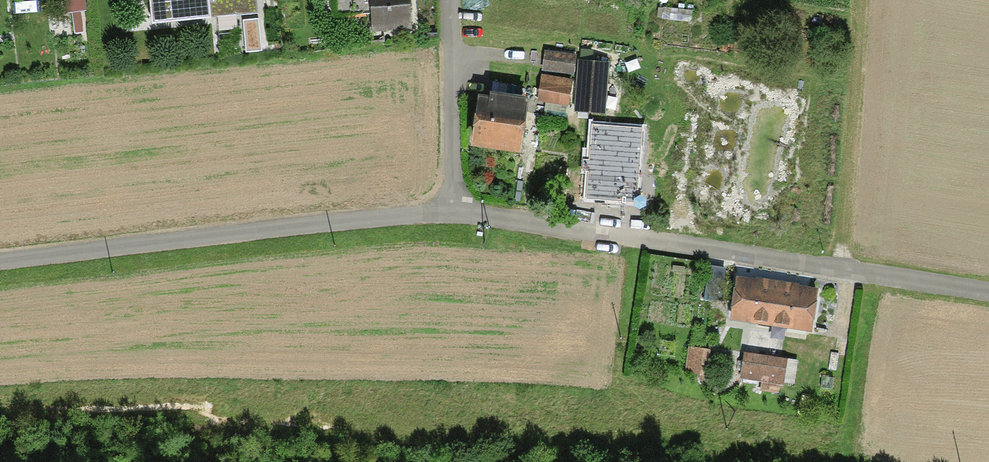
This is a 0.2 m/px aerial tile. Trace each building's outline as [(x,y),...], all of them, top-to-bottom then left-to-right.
[(88,5),(87,0),(52,0),(53,9),(88,5)] [(260,0),(152,0),(154,20),(261,10),(260,0)] [(333,16),(370,13),(373,32),(408,30),(406,0),(332,0),(333,16)] [(548,44),(543,70),(575,75),(580,49),(548,44)] [(548,76),(542,103),(624,115),(628,89),(548,76)] [(528,109),(480,102),(474,146),(522,152),(528,109)] [(641,130),(593,127),(590,165),(588,198),(653,202),(654,186),(638,185),(641,130)] [(757,282),(736,278),(729,321),(810,333),(817,291),(798,288),(798,285),(757,278),(757,282)] [(708,344),(683,341),(680,366),(705,368),(708,344)] [(798,362),(744,353),(739,379),(761,383),(760,389),(779,392),(780,384),(784,385),(785,384),(794,385),(798,362)]
